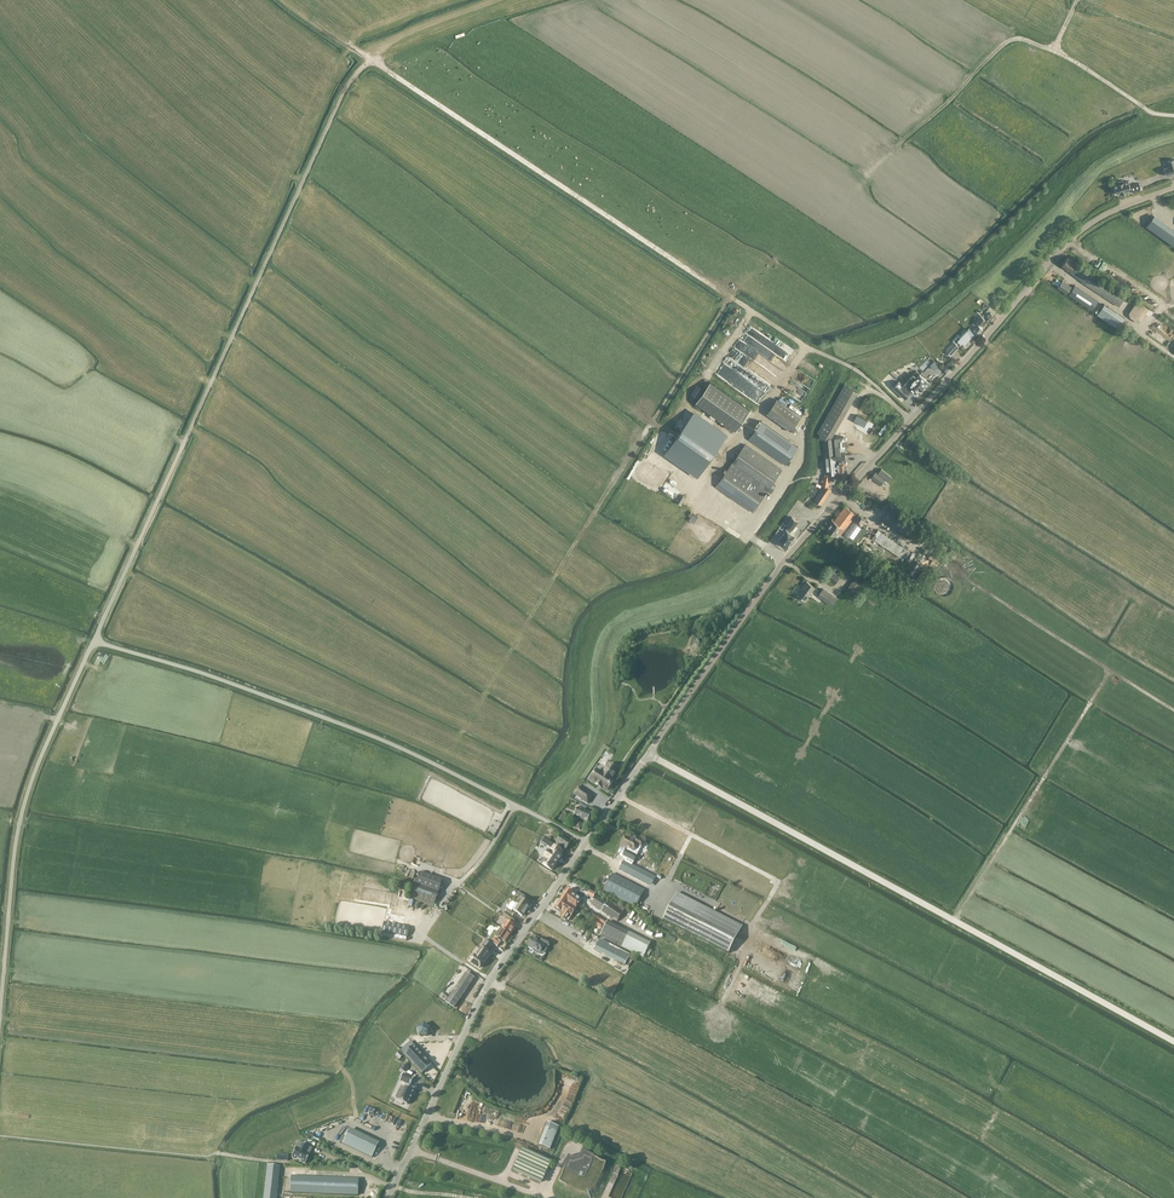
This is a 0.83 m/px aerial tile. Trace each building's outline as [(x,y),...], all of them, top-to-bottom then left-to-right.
[(1166,176),(1173,173),(1173,159),(1168,161),(1169,166),(1164,168),(1166,176)] [(1114,186),(1116,194),(1121,193),(1121,194),(1127,192),(1127,191),(1131,190),(1132,193),(1142,190),(1140,183),(1130,186),(1128,181),(1123,182),(1123,180),(1118,181),(1119,184),(1114,186)] [(1154,216),(1147,226),(1173,246),(1173,230),(1154,216)] [(1068,257),(1062,265),(1079,277),(1085,268),(1068,257)] [(1057,274),(1051,282),(1063,290),(1068,282),(1057,274)] [(1098,302),(1075,286),(1069,295),(1092,311),(1098,302)] [(1153,311),(1137,301),(1129,313),(1130,317),(1139,323),(1146,313),(1150,316),(1153,311)] [(1124,317),(1104,304),(1097,314),(1118,327),(1124,317)] [(985,318),(989,321),(994,316),(990,312),(985,318)] [(973,324),(968,330),(976,337),(983,329),(979,326),(980,324),(981,325),(986,320),(981,315),(976,321),(977,321),(976,323),(975,322),(973,324)] [(967,347),(976,337),(968,330),(963,335),(960,338),(958,336),(953,341),(954,342),(947,349),(952,353),(959,346),(962,342),(967,347)] [(946,372),(954,364),(951,360),(945,365),(944,364),(941,367),(946,372)] [(913,390),(916,393),(919,389),(920,390),(924,385),(927,381),(919,373),(916,377),(913,374),(903,385),(911,392),(913,390)] [(903,385),(898,381),(893,387),(905,398),(911,392),(903,385)] [(696,402),(736,430),(750,410),(711,382),(696,402)] [(845,384),(835,402),(848,409),(858,392),(845,384)] [(768,414),(792,431),(802,416),(801,415),(803,411),(793,405),(790,408),(778,399),(768,414)] [(822,439),(824,457),(845,455),(844,437),(831,438),(848,409),(835,402),(818,433),(820,434),(820,439),(822,439)] [(666,452),(701,476),(730,433),(695,410),(666,452)] [(857,414),(854,420),(864,426),(868,420),(857,414)] [(749,440),(785,465),(798,447),(762,421),(749,440)] [(772,484),(782,470),(785,465),(749,440),(716,487),(752,512),(767,491),(771,494),(776,487),(772,484)] [(845,455),(824,457),(825,474),(847,473),(845,455)] [(872,477),(881,485),(884,487),(888,481),(892,476),(882,469),(878,473),(876,471),(872,477)] [(814,500),(822,505),(832,490),(828,487),(830,477),(824,476),(822,486),(824,486),(814,500)] [(837,532),(841,535),(856,515),(846,507),(834,522),(833,520),(826,529),(835,536),(837,532)] [(786,529),(777,541),(778,541),(778,542),(781,544),(782,544),(786,547),(787,546),(788,546),(790,543),(789,543),(792,539),(791,539),(794,535),(795,535),(790,532),(792,529),(798,521),(792,517),(786,525),(788,526),(786,529)] [(854,522),(845,534),(849,536),(857,524),(854,522)] [(826,578),(835,584),(840,574),(832,569),(826,578)] [(935,584),(934,587),(935,590),(936,593),(938,595),(941,596),(944,597),(947,596),(950,595),(952,593),(954,590),(954,587),(954,584),(952,581),(950,579),(947,577),(944,577),(941,577),(938,579),(936,581),(935,584)] [(854,579),(845,593),(854,599),(863,585),(854,579)] [(802,590),(798,596),(805,601),(815,588),(807,582),(801,589),(802,590)] [(837,599),(823,589),(818,596),(832,606),(837,599)] [(603,787),(607,790),(614,781),(612,780),(618,770),(609,764),(603,773),(597,770),(591,780),(596,783),(596,784),(602,788),(603,787)] [(593,796),(581,788),(576,795),(588,803),(593,796)] [(580,809),(578,808),(575,817),(580,819),(578,823),(575,828),(579,829),(582,824),(581,824),(582,820),(588,822),(592,813),(586,811),(587,808),(582,805),(580,809)] [(557,843),(556,845),(565,851),(571,843),(561,836),(556,843),(557,843)] [(623,846),(635,852),(638,846),(642,848),(645,842),(638,838),(636,842),(628,837),(623,846)] [(544,865),(552,871),(559,861),(560,861),(561,859),(561,858),(562,856),(560,855),(563,851),(554,846),(551,850),(553,851),(552,853),(549,851),(545,857),(548,859),(544,865)] [(628,862),(625,861),(624,861),(620,870),(648,884),(653,875),(628,862)] [(443,881),(420,873),(411,898),(434,906),(443,881)] [(637,907),(644,890),(612,874),(604,890),(637,907)] [(567,889),(562,897),(567,901),(578,907),(583,900),(567,889)] [(728,953),(742,926),(677,892),(663,920),(728,953)] [(597,896),(592,904),(617,921),(623,912),(608,902),(607,903),(597,896)] [(519,901),(517,904),(526,911),(528,908),(530,908),(532,905),(520,897),(518,900),(519,901)] [(567,901),(562,897),(556,907),(564,913),(562,917),(567,921),(570,917),(571,917),(578,907),(567,901)] [(526,911),(517,904),(513,902),(508,909),(512,911),(513,910),(522,916),(526,911)] [(512,917),(506,912),(503,916),(512,923),(515,919),(512,917)] [(597,920),(605,925),(607,921),(600,916),(597,920)] [(605,925),(597,920),(595,925),(602,929),(605,925)] [(506,921),(501,928),(505,931),(511,935),(516,927),(506,921)] [(384,922),(383,931),(408,936),(410,927),(384,922)] [(608,922),(601,936),(643,957),(650,943),(608,922)] [(505,931),(501,928),(495,937),(502,942),(502,941),(506,943),(511,935),(505,931)] [(544,946),(545,944),(549,946),(551,943),(542,938),(541,941),(533,937),(528,946),(541,953),(541,952),(543,953),(545,952),(546,950),(546,947),(544,946)] [(610,944),(600,939),(595,949),(598,951),(625,965),(630,956),(609,945),(610,944)] [(489,953),(494,946),(487,941),(482,948),(489,953)] [(480,968),(484,963),(483,962),(485,959),(485,960),(490,953),(489,953),(482,948),(476,957),(475,957),(471,963),(480,968)] [(445,1002),(454,1008),(475,978),(466,972),(445,1002)] [(428,1035),(430,1029),(430,1028),(425,1024),(424,1024),(419,1027),(418,1028),(419,1035),(420,1036),(427,1036),(428,1035)] [(404,1055),(422,1074),(432,1064),(414,1045),(404,1055)] [(400,1051),(395,1055),(399,1060),(404,1055),(400,1051)] [(415,1091),(409,1088),(413,1078),(404,1074),(401,1081),(407,1083),(405,1086),(404,1087),(401,1086),(396,1097),(399,1099),(397,1103),(402,1105),(404,1102),(408,1104),(411,1099),(413,1096),(412,1096),(415,1091)] [(539,1145),(550,1150),(559,1127),(548,1123),(539,1145)] [(349,1130),(342,1144),(371,1158),(378,1145),(349,1130)] [(306,1153),(309,1146),(301,1143),(298,1149),(296,1148),(291,1157),(305,1164),(309,1154),(306,1153)] [(514,1170),(541,1183),(551,1162),(524,1150),(514,1170)] [(567,1185),(577,1190),(583,1191),(587,1191),(588,1191),(591,1190),(593,1189),(596,1185),(603,1171),(606,1164),(594,1158),(595,1157),(583,1151),(580,1156),(574,1158),(569,1156),(563,1169),(565,1169),(559,1181),(567,1185)] [(263,1197),(276,1197),(280,1167),(267,1165),(263,1197)] [(358,1179),(309,1177),(309,1193),(357,1195),(358,1179)]
